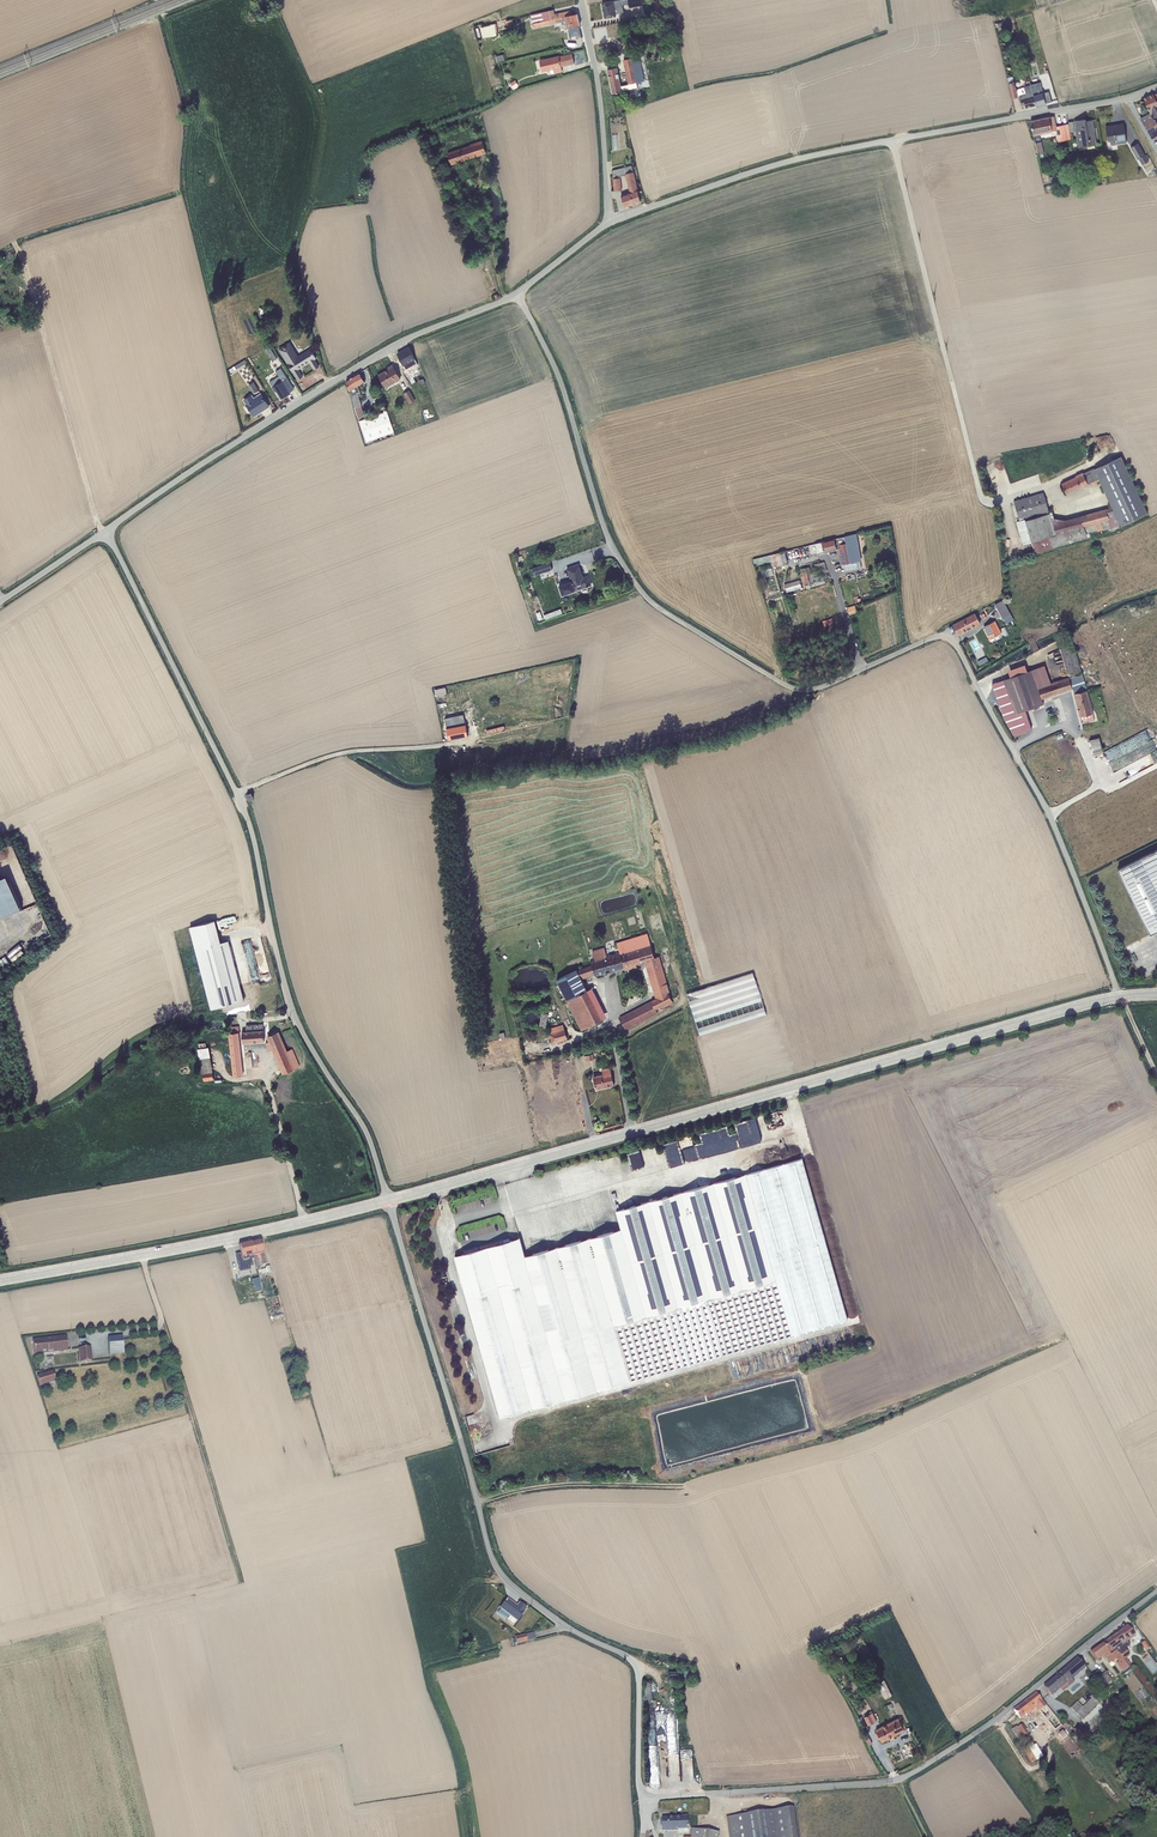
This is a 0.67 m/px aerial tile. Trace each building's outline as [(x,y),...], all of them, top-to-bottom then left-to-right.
[(602,3),(604,18),(616,16),(616,13),(623,12),(622,5),(629,4),(629,8),(642,5),(641,0),(621,0),(602,3)] [(1063,0),(1033,0),(1036,11),(1058,6),(1057,2),(1063,0)] [(554,10),(530,15),(533,28),(561,22),(562,25),(564,25),(565,29),(569,28),(578,26),(580,26),(577,13),(572,15),(571,11),(555,14),(554,10)] [(496,23),(480,28),(482,39),(498,35),(496,23)] [(578,26),(569,28),(571,37),(581,35),(578,26)] [(627,59),(637,57),(634,46),(625,48),(627,59)] [(539,60),(542,72),(553,70),(554,74),(562,72),(561,67),(574,64),(572,54),(559,57),(558,56),(539,60)] [(628,84),(621,86),(622,91),(637,88),(636,83),(644,81),(639,57),(637,57),(627,59),(623,60),(628,84)] [(617,68),(607,70),(612,94),(622,92),(622,91),(621,86),(620,83),(621,83),(618,68),(617,68)] [(1012,76),(1007,78),(1012,99),(1018,97),(1019,97),(1022,106),(1025,105),(1026,109),(1036,106),(1031,85),(1024,87),(1016,90),(1015,82),(1014,82),(1012,76)] [(515,80),(510,83),(514,89),(518,87),(517,86),(518,85),(515,80)] [(1031,85),(1036,106),(1045,103),(1043,93),(1040,83),(1031,85)] [(1049,91),(1043,93),(1045,103),(1051,102),(1049,91)] [(1143,98),(1150,114),(1153,118),(1156,116),(1156,101),(1153,94),(1143,98)] [(1140,119),(1152,140),(1156,137),(1156,123),(1155,119),(1154,120),(1153,118),(1150,114),(1140,119)] [(1059,142),(1067,140),(1064,125),(1056,127),(1054,117),(1030,122),(1033,135),(1056,130),(1059,142)] [(1082,120),(1074,121),(1076,131),(1078,148),(1096,145),(1092,120),(1085,121),(1085,122),(1083,122),(1082,120)] [(1106,127),(1105,127),(1107,141),(1110,141),(1110,145),(1126,143),(1123,124),(1114,125),(1115,126),(1106,128),(1106,127)] [(470,145),(447,153),(451,165),(475,157),(474,156),(476,156),(477,157),(486,153),(482,141),(470,145)] [(1042,141),(1035,143),(1038,155),(1044,153),(1042,141)] [(1138,143),(1130,147),(1137,159),(1138,159),(1142,165),(1148,162),(1147,159),(1149,158),(1147,154),(1145,155),(1138,143)] [(632,165),(612,171),(614,191),(622,190),(620,176),(625,175),(629,192),(621,195),(624,208),(631,205),(633,205),(635,205),(636,204),(638,203),(640,202),(632,165)] [(289,342),(278,349),(298,380),(302,377),(298,369),(309,362),(314,370),(319,367),(315,360),(317,359),(310,349),(298,356),(289,342)] [(409,347),(397,354),(405,370),(418,364),(409,347)] [(267,363),(273,360),(269,353),(264,355),(266,358),(265,359),(266,361),(265,361),(267,363)] [(245,360),(229,369),(231,372),(247,363),(245,360)] [(392,365),(387,368),(388,369),(378,375),(386,388),(401,379),(392,365)] [(279,376),(270,382),(276,392),(277,391),(281,399),(290,393),(291,391),(293,389),(280,369),(276,371),(279,376)] [(361,417),(364,416),(361,406),(362,406),(359,397),(362,396),(358,387),(365,382),(359,373),(346,381),(358,419),(361,418),(361,417)] [(253,394),(259,390),(254,382),(248,386),(253,394)] [(409,390),(403,393),(409,404),(415,401),(409,390)] [(263,407),(264,410),(269,407),(260,393),(254,397),(252,394),(244,400),(248,406),(251,411),(253,414),(263,407)] [(382,395),(374,397),(375,400),(374,400),(375,404),(383,402),(382,398),(383,398),(382,395)] [(263,407),(253,414),(254,416),(264,410),(263,407)] [(387,412),(360,421),(366,441),(392,433),(393,435),(395,435),(393,427),(392,424),(387,412)] [(1054,518),(1052,512),(1049,512),(1043,492),(1014,501),(1019,520),(1016,521),(1023,545),(1031,542),(1035,554),(1090,536),(1089,533),(1095,531),(1095,532),(1096,532),(1096,531),(1097,531),(1097,532),(1103,530),(1110,528),(1111,531),(1147,514),(1121,456),(1094,469),(1094,468),(1083,473),(1082,472),(1075,475),(1076,477),(1061,483),(1067,495),(1099,481),(1111,507),(1066,520),(1054,518)] [(856,534),(845,536),(849,563),(860,561),(862,561),(856,534)] [(845,536),(815,544),(818,554),(824,552),(824,553),(837,550),(837,549),(840,548),(842,564),(843,564),(844,571),(861,569),(860,561),(849,563),(845,536)] [(784,551),(770,555),(772,561),(773,566),(788,563),(784,551)] [(752,559),(754,566),(772,561),(770,555),(752,559)] [(550,562),(532,568),(535,576),(552,569),(550,562)] [(806,589),(825,583),(824,580),(828,579),(827,574),(819,576),(818,575),(827,572),(824,562),(814,564),(816,571),(811,573),(809,567),(800,569),(806,589)] [(578,564),(566,569),(570,581),(559,585),(562,595),(591,585),(588,578),(584,580),(578,564)] [(773,568),(763,570),(764,576),(774,573),(773,568)] [(799,580),(785,585),(787,592),(802,588),(799,580)] [(1003,618),(1006,624),(1013,620),(1003,600),(995,604),(1003,619),(1003,618)] [(561,609),(544,615),(545,620),(562,613),(561,609)] [(975,614),(952,625),(958,635),(980,623),(979,622),(981,621),(979,616),(977,617),(975,614)] [(832,618),(822,621),(824,626),(834,623),(832,618)] [(995,621),(983,626),(990,639),(1001,633),(995,621)] [(1073,693),(1079,717),(1080,716),(1082,723),(1094,720),(1093,713),(1074,645),(1060,649),(1068,677),(1051,682),(1045,665),(1027,671),(1010,677),(1003,680),(1016,713),(1043,704),(1042,699),(1073,689),(1074,693),(1073,693)] [(986,657),(977,661),(979,665),(988,660),(986,657)] [(1008,671),(1010,677),(1027,671),(1024,665),(1008,671)] [(445,687),(435,690),(436,696),(447,694),(445,687)] [(463,714),(445,718),(450,739),(467,736),(463,714)] [(1099,737),(1089,740),(1093,755),(1103,753),(1099,737)] [(1119,781),(1156,763),(1156,745),(1154,739),(1109,760),(1119,781)] [(1118,869),(1150,934),(1156,931),(1156,849),(1118,869)] [(0,879),(0,918),(22,909),(7,876),(0,879)] [(650,915),(656,939),(668,935),(662,912),(650,915)] [(215,920),(189,927),(211,1010),(244,1001),(228,940),(221,942),(215,920)] [(619,952),(624,967),(625,971),(637,967),(636,964),(645,961),(656,999),(619,1018),(625,1030),(658,1013),(656,1010),(661,1007),(661,1009),(673,1003),(668,993),(669,993),(658,956),(654,958),(647,933),(616,943),(619,952)] [(16,960),(18,957),(15,955),(24,945),(20,941),(9,954),(16,960)] [(592,965),(595,974),(595,976),(624,967),(619,952),(607,956),(604,947),(592,951),(595,960),(591,962),(592,965)] [(1138,956),(1146,972),(1156,967),(1156,947),(1138,956)] [(595,974),(592,965),(577,970),(556,980),(567,1001),(587,991),(587,990),(581,979),(595,974)] [(753,973),(687,994),(700,1035),(766,1014),(753,973)] [(587,990),(587,991),(602,1020),(607,1017),(592,988),(587,990)] [(587,991),(567,1001),(567,1002),(565,1004),(567,1007),(570,1006),(582,1030),(602,1020),(587,991)] [(542,1011),(539,1024),(540,1024),(540,1026),(546,1027),(548,1012),(542,1011)] [(243,1043),(264,1041),(263,1024),(246,1025),(246,1031),(242,1031),(243,1043)] [(562,1025),(548,1030),(552,1044),(567,1039),(562,1025)] [(228,1033),(233,1076),(243,1075),(239,1031),(239,1026),(231,1027),(232,1032),(228,1033)] [(278,1032),(267,1037),(268,1042),(265,1043),(269,1051),(272,1050),(282,1074),(299,1067),(292,1049),(286,1051),(278,1032)] [(209,1047),(198,1049),(202,1073),(204,1081),(214,1080),(212,1071),(213,1071),(209,1047)] [(603,1074),(593,1076),(596,1089),(614,1085),(610,1068),(602,1070),(603,1074)] [(680,1139),(684,1153),(710,1145),(709,1140),(696,1143),(693,1135),(680,1139)] [(629,1153),(633,1166),(653,1161),(649,1148),(629,1153)] [(613,1325),(629,1380),(848,1319),(802,1158),(746,1174),(776,1279),(613,1325)] [(776,1279),(746,1174),(616,1211),(621,1229),(525,1256),(520,1238),(454,1256),(500,1417),(629,1380),(613,1325),(776,1279)] [(596,1224),(591,1225),(594,1236),(599,1235),(596,1224)] [(466,1232),(463,1232),(462,1228),(458,1228),(459,1239),(467,1239),(466,1232)] [(250,1242),(254,1259),(256,1266),(257,1266),(260,1280),(263,1279),(263,1274),(264,1274),(265,1276),(268,1275),(268,1274),(272,1273),(270,1266),(266,1266),(267,1268),(261,1270),(259,1260),(258,1260),(257,1255),(259,1255),(262,1265),(266,1264),(260,1240),(250,1242)] [(250,1242),(238,1245),(240,1251),(241,1251),(242,1254),(235,1255),(239,1270),(250,1267),(253,1266),(251,1259),(254,1259),(250,1242)] [(258,1278),(252,1280),(255,1293),(261,1291),(258,1278)] [(849,1326),(728,1360),(734,1379),(855,1345),(849,1326)] [(108,1338),(109,1355),(123,1353),(122,1336),(108,1338)] [(66,1337),(32,1341),(34,1355),(67,1351),(66,1337)] [(90,1347),(78,1348),(79,1362),(92,1361),(90,1347)] [(52,1371),(36,1376),(40,1386),(55,1381),(52,1371)] [(500,1609),(497,1613),(513,1624),(516,1621),(526,1608),(519,1603),(516,1607),(512,1604),(513,1603),(512,1603),(507,1599),(507,1598),(499,1608),(500,1609)] [(1128,1626),(1103,1644),(1111,1655),(1117,1651),(1128,1666),(1131,1664),(1126,1658),(1130,1655),(1125,1649),(1130,1645),(1128,1642),(1135,1636),(1128,1626)] [(534,1633),(525,1634),(526,1641),(536,1639),(534,1633)] [(524,1634),(514,1637),(515,1638),(512,1638),(513,1643),(516,1642),(516,1644),(527,1642),(526,1641),(525,1634),(524,1634)] [(860,1636),(852,1641),(854,1645),(862,1640),(860,1636)] [(1145,1641),(1141,1644),(1146,1650),(1150,1647),(1145,1641)] [(1103,1643),(1090,1652),(1097,1662),(1104,1657),(1109,1664),(1116,1659),(1119,1662),(1116,1664),(1124,1675),(1129,1671),(1132,1675),(1134,1674),(1128,1666),(1117,1651),(1111,1655),(1103,1644),(1103,1643)] [(835,1653),(831,1655),(835,1663),(842,1659),(841,1657),(839,1657),(838,1656),(837,1657),(835,1653)] [(1078,1658),(1044,1687),(1048,1692),(1047,1693),(1050,1697),(1060,1689),(1063,1692),(1074,1682),(1072,1679),(1086,1667),(1078,1658)] [(1098,1670),(1092,1675),(1101,1688),(1112,1680),(1106,1672),(1102,1675),(1098,1670)] [(656,1691),(654,1690),(655,1681),(648,1680),(645,1701),(654,1702),(656,1691)] [(884,1680),(877,1683),(885,1698),(892,1695),(884,1680)] [(1039,1712),(1046,1706),(1036,1693),(1014,1710),(1021,1719),(1026,1715),(1027,1716),(1034,1710),(1034,1709),(1035,1708),(1039,1712)] [(1077,1702),(1071,1708),(1083,1720),(1100,1704),(1093,1697),(1083,1707),(1077,1702)] [(1055,1730),(1062,1725),(1046,1706),(1039,1712),(1044,1718),(1045,1717),(1045,1718),(1045,1719),(1050,1725),(1051,1725),(1055,1730)] [(1124,1710),(1120,1714),(1124,1719),(1128,1716),(1126,1713),(1126,1714),(1124,1710)] [(871,1711),(866,1713),(867,1715),(864,1716),(867,1724),(864,1725),(865,1727),(869,1725),(868,1724),(876,1721),(873,1712),(872,1712),(871,1711)] [(880,1739),(881,1741),(904,1730),(898,1717),(876,1729),(877,1732),(875,1733),(879,1739),(880,1739)] [(1067,1721),(1062,1726),(1068,1734),(1074,1730),(1067,1721)] [(1024,1751),(1032,1763),(1043,1757),(1036,1744),(1034,1746),(1029,1737),(1030,1736),(1023,1724),(1018,1727),(1017,1726),(1011,1729),(1025,1751),(1024,1751)] [(1136,1767),(1133,1770),(1141,1779),(1144,1776),(1136,1767)] [(792,1836),(797,1836),(793,1808),(788,1809),(792,1836)] [(731,1836),(792,1836),(788,1809),(728,1817),(731,1836)] [(682,1817),(662,1818),(662,1832),(678,1831),(678,1834),(688,1834),(688,1816),(682,1816),(682,1817)] [(719,1833),(691,1828),(690,1836),(718,1836),(719,1833)]
